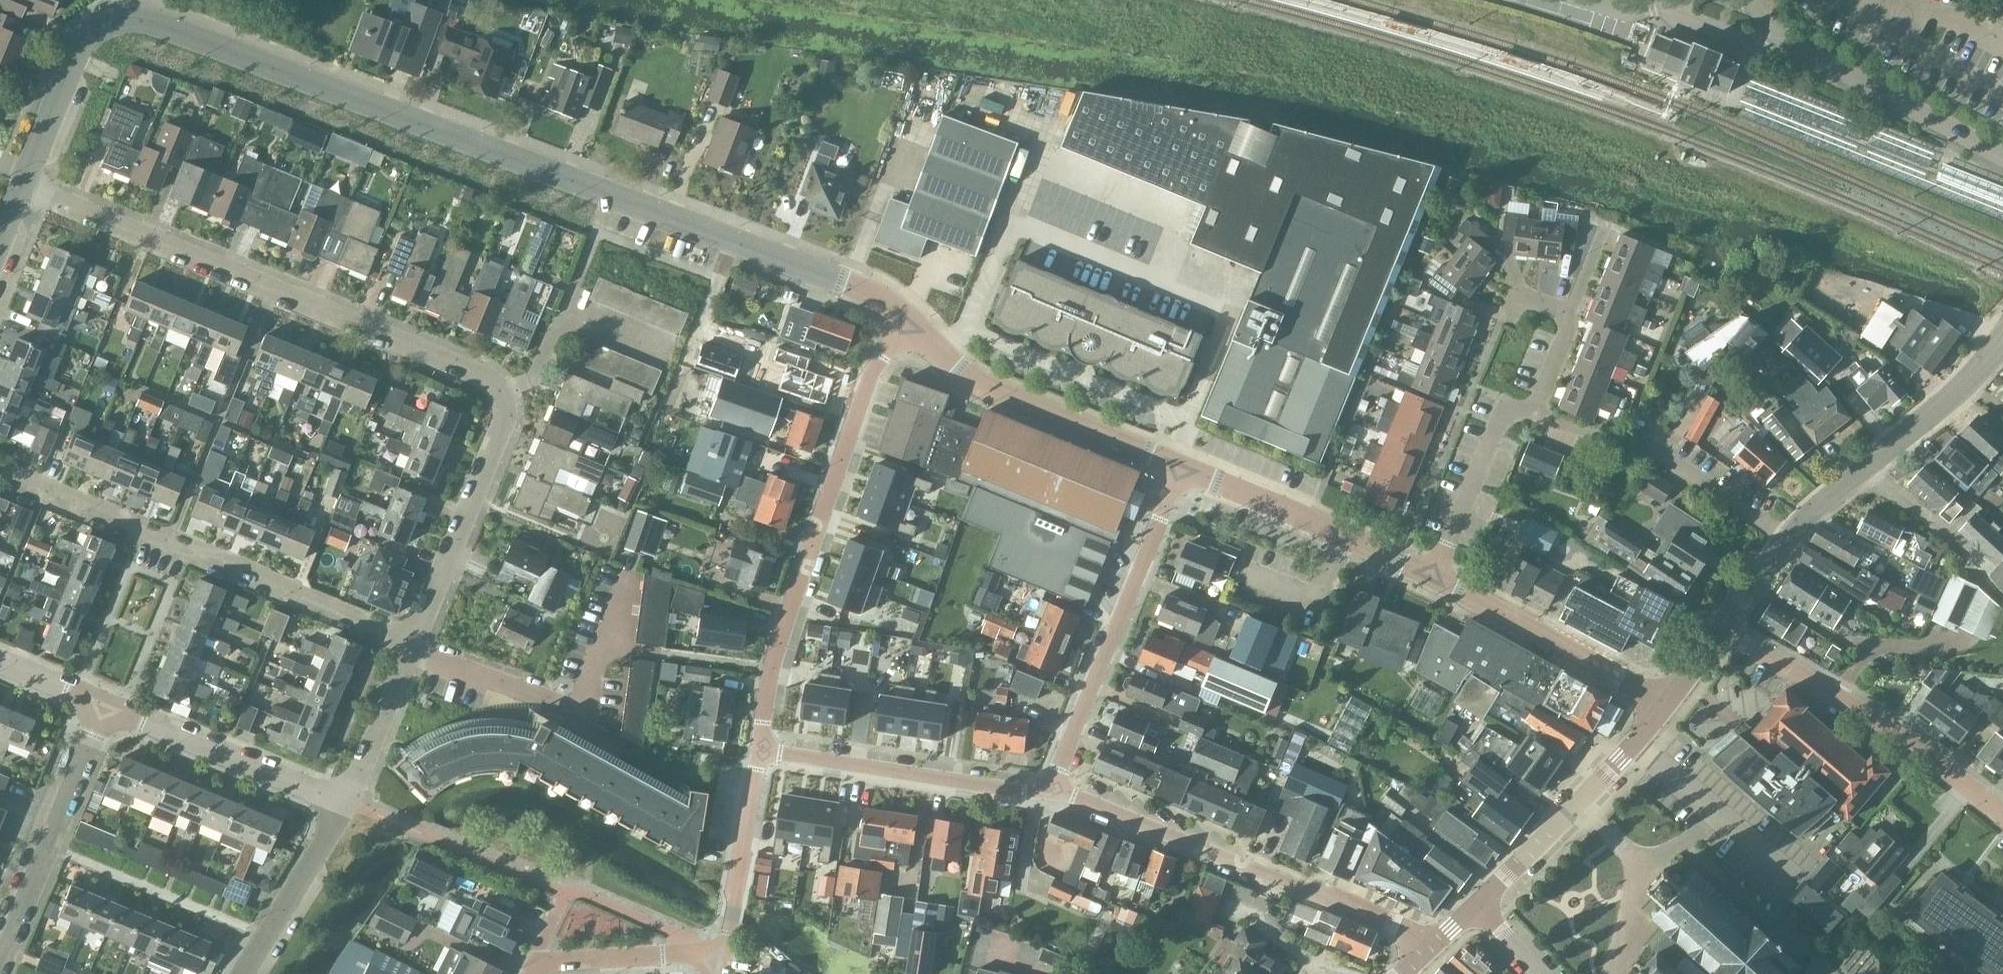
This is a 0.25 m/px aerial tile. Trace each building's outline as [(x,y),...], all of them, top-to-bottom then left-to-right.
[(26,4),(51,14),(57,0),(0,0),(0,8),(21,17),(26,4)] [(451,4),(448,14),(455,16),(458,7),(451,4)] [(403,25),(361,9),(347,45),(411,70),(428,25),(407,16),(403,25)] [(13,21),(0,15),(0,75),(13,80),(23,55),(25,56),(31,41),(9,32),(13,21)] [(622,27),(619,43),(630,45),(632,29),(622,27)] [(466,63),(458,85),(494,99),(512,54),(449,30),(440,53),(466,63)] [(1702,86),(1703,84),(1728,94),(1740,65),(1722,57),(1722,55),(1695,44),(1694,46),(1677,39),(1676,42),(1659,35),(1649,59),(1666,66),(1665,69),(1682,76),(1681,78),(1702,86)] [(698,36),(697,42),(704,43),(702,53),(718,55),(720,39),(698,36)] [(823,60),(819,83),(832,85),(836,62),(823,60)] [(130,64),(125,76),(132,79),(139,77),(142,68),(130,64)] [(577,121),(582,108),(598,114),(614,73),(598,66),(592,81),(554,66),(548,80),(555,82),(550,95),(543,93),(538,106),(577,121)] [(721,72),(709,102),(726,109),(738,79),(721,72)] [(212,91),(208,103),(218,108),(225,92),(214,87),(212,91)] [(1085,93),(1062,148),(1207,207),(1241,125),(1085,92),(1085,93)] [(239,97),(232,116),(245,121),(252,103),(242,99),(239,97)] [(112,142),(101,168),(130,180),(141,152),(132,148),(145,116),(116,104),(102,138),(112,142)] [(659,140),(675,146),(685,120),(670,114),(668,120),(626,104),(616,132),(657,147),(659,140)] [(279,113),(273,130),(287,135),(293,120),(293,119),(282,114),(279,113)] [(1020,143),(945,115),(910,206),(892,199),(876,242),(920,259),(928,238),(977,256),(1020,143)] [(287,135),(287,136),(320,150),(327,134),(293,120),(287,135)] [(739,177),(756,133),(722,120),(704,164),(718,170),(717,173),(723,176),(724,172),(739,177)] [(130,180),(158,192),(169,166),(180,170),(194,136),(166,124),(155,151),(143,147),(141,152),(130,180)] [(1443,168),(1241,125),(1207,207),(1192,244),(1261,273),(1202,417),(1321,466),(1443,168)] [(179,200),(208,212),(220,184),(222,178),(224,175),(214,171),(223,148),(194,136),(180,170),(169,196),(179,200)] [(348,141),(342,156),(366,166),(367,161),(372,151),(348,141)] [(853,180),(828,170),(832,159),(836,160),(841,147),(824,141),(803,195),(815,199),(811,208),(839,219),(853,180)] [(372,151),(367,161),(380,166),(384,155),(372,151)] [(208,212),(223,218),(221,223),(235,229),(238,220),(247,198),(258,202),(272,168),(243,157),(233,183),(222,178),(220,184),(208,212)] [(269,207),(259,233),(288,244),(299,217),(289,213),(302,181),(272,168),(258,202),(269,207)] [(301,210),(299,217),(288,244),(302,250),(301,253),(302,257),(311,261),(316,259),(317,256),(318,255),(327,230),(338,235),(352,201),(323,189),(313,214),(301,210)] [(1516,189),(1514,200),(1537,204),(1538,192),(1516,189)] [(368,245),(381,213),(352,201),(338,235),(349,239),(338,265),(367,277),(378,249),(368,245)] [(1515,254),(1538,258),(1544,223),(1529,220),(1530,216),(1508,213),(1503,240),(1517,242),(1515,254)] [(505,217),(500,231),(511,235),(516,220),(505,217)] [(541,220),(535,235),(548,240),(554,226),(541,220)] [(1466,245),(1457,256),(1485,278),(1500,259),(1490,251),(1497,242),(1469,220),(1461,231),(1467,236),(1462,243),(1466,245)] [(1556,225),(1544,223),(1538,258),(1562,262),(1564,249),(1574,251),(1579,224),(1557,220),(1556,225)] [(392,296),(425,310),(436,285),(435,284),(421,278),(437,239),(435,239),(440,228),(423,221),(419,232),(415,242),(401,236),(386,272),(400,278),(392,296)] [(1059,229),(1053,247),(1062,250),(1067,231),(1059,229)] [(1624,235),(1615,257),(1663,277),(1666,268),(1651,262),(1657,249),(1624,235)] [(1425,237),(1421,249),(1432,253),(1436,241),(1425,237)] [(436,285),(425,310),(459,324),(470,299),(468,298),(454,292),(469,254),(451,246),(435,284),(436,285)] [(55,249),(46,271),(84,287),(84,286),(89,274),(102,280),(106,271),(55,249)] [(527,254),(519,274),(531,279),(540,259),(527,254)] [(1471,297),(1485,278),(1457,256),(1448,268),(1445,266),(1432,282),(1454,299),(1461,289),(1471,297)] [(1615,257),(1606,278),(1639,292),(1644,278),(1659,285),(1663,277),(1615,257)] [(459,324),(492,338),(503,312),(502,312),(486,305),(502,267),(484,260),(468,298),(470,299),(459,324)] [(1130,381),(1133,381),(1149,387),(1151,389),(1153,391),(1155,392),(1157,394),(1160,395),(1162,395),(1165,396),(1167,396),(1170,396),(1178,399),(1204,336),(1019,260),(993,323),(1001,326),(1003,328),(1005,330),(1007,332),(1009,333),(1011,334),(1014,335),(1017,335),(1019,335),(1022,335),(1038,342),(1040,343),(1042,345),(1044,347),(1046,348),(1049,349),(1051,350),(1054,350),(1056,350),(1059,350),(1112,372),(1114,374),(1116,376),(1118,377),(1120,379),(1123,380),(1125,380),(1128,381),(1130,381)] [(84,286),(84,287),(46,271),(37,293),(73,308),(74,307),(79,296),(93,302),(97,292),(84,286)] [(731,272),(724,291),(755,302),(761,283),(731,272)] [(519,274),(518,273),(502,312),(503,312),(492,338),(525,352),(536,326),(520,319),(536,281),(531,279),(519,274)] [(1408,275),(1405,283),(1417,287),(1422,281),(1408,275)] [(1606,278),(1597,299),(1645,319),(1649,310),(1634,304),(1639,292),(1606,278)] [(590,301),(601,305),(610,283),(599,279),(590,301)] [(1671,280),(1667,289),(1678,293),(1681,284),(1672,280),(1671,280)] [(137,282),(125,310),(137,315),(127,339),(137,343),(147,319),(146,319),(158,291),(137,282)] [(621,288),(610,283),(601,305),(611,310),(621,288)] [(611,310),(622,314),(631,292),(621,288),(611,310)] [(165,339),(169,329),(181,300),(158,291),(146,319),(147,319),(159,324),(149,348),(159,352),(165,339)] [(642,297),(631,292),(622,314),(633,319),(642,297)] [(56,326),(61,314),(84,324),(88,314),(74,307),(73,308),(37,293),(27,316),(40,322),(36,332),(58,342),(63,329),(56,326)] [(1445,310),(1439,323),(1474,337),(1483,315),(1435,295),(1431,304),(1445,310)] [(633,319),(645,324),(654,302),(642,297),(633,319)] [(1589,320),(1594,323),(1621,334),(1626,321),(1641,327),(1645,319),(1597,299),(1589,320)] [(202,309),(181,300),(169,329),(165,339),(176,344),(186,348),(190,338),(202,309)] [(665,306),(654,302),(645,324),(655,328),(665,306)] [(1883,303),(1864,333),(1866,339),(1882,349),(1903,316),(1883,303)] [(655,328),(667,333),(676,311),(665,306),(655,328)] [(1403,308),(1399,320),(1416,326),(1420,313),(1403,308)] [(203,370),(212,347),(224,318),(202,309),(190,338),(202,343),(193,366),(202,370),(203,370)] [(100,312),(98,318),(107,322),(111,313),(106,310),(100,312)] [(687,316),(676,311),(667,333),(678,338),(687,316)] [(1890,341),(1904,353),(1901,357),(1896,363),(1903,370),(1907,366),(1915,372),(1921,365),(1924,367),(1935,375),(1963,337),(1940,321),(1936,325),(1932,319),(1929,316),(1927,315),(1924,314),(1920,313),(1919,315),(1913,311),(1890,341)] [(812,342),(843,353),(852,327),(815,314),(812,324),(803,321),(804,317),(790,313),(779,345),(807,355),(812,342)] [(1658,315),(1655,322),(1665,325),(1667,318),(1658,315)] [(1731,321),(1713,325),(1709,325),(1706,328),(1704,333),(1705,339),(1690,349),(1683,354),(1684,355),(1686,353),(1703,371),(1704,372),(1720,354),(1726,357),(1732,344),(1748,358),(1769,333),(1751,317),(1746,323),(1740,317),(1739,316),(1731,321)] [(226,380),(247,328),(224,318),(212,347),(225,352),(215,375),(226,380)] [(1395,320),(1392,328),(1403,333),(1406,325),(1395,320)] [(1648,320),(1644,329),(1654,333),(1657,324),(1648,320)] [(1465,358),(1474,337),(1439,323),(1434,336),(1420,330),(1417,338),(1465,358)] [(1594,323),(1586,344),(1633,364),(1637,355),(1622,349),(1627,336),(1621,334),(1594,323)] [(1784,353),(1818,383),(1838,361),(1837,353),(1807,326),(1806,327),(1804,329),(1785,351),(1784,353)] [(17,340),(8,362),(36,373),(37,373),(42,361),(58,368),(67,346),(58,342),(36,332),(30,345),(17,340)] [(277,374),(276,373),(288,344),(278,340),(279,338),(278,335),(272,333),(269,334),(268,336),(266,335),(254,363),(255,364),(252,372),(264,377),(259,388),(262,395),(267,397),(277,374)] [(1428,352),(1422,365),(1456,379),(1465,358),(1417,338),(1413,346),(1428,352)] [(571,362),(583,367),(592,344),(581,339),(571,362)] [(176,344),(170,357),(181,361),(186,348),(176,344)] [(277,373),(298,382),(310,354),(288,344),(276,373),(277,374),(277,373)] [(583,367),(595,372),(604,348),(592,344),(583,367)] [(702,344),(695,367),(732,380),(740,357),(702,344)] [(1586,344),(1577,365),(1610,379),(1615,366),(1630,372),(1633,364),(1586,344)] [(607,377),(616,353),(604,348),(595,372),(607,377)] [(779,348),(774,361),(788,366),(780,390),(826,406),(835,379),(805,369),(809,358),(779,348)] [(1781,357),(1772,348),(1759,363),(1768,371),(1781,357)] [(607,377),(614,380),(618,382),(627,358),(616,353),(607,377)] [(298,382),(320,391),(331,363),(310,354),(298,382)] [(97,357),(93,368),(104,373),(108,362),(97,357)] [(639,363),(627,358),(618,382),(629,386),(639,363)] [(1447,401),(1456,379),(1422,365),(1422,367),(1406,361),(1402,372),(1402,373),(1399,381),(1447,401)] [(0,381),(0,384),(27,395),(32,383),(56,393),(60,383),(37,373),(36,373),(8,362),(0,381)] [(353,372),(331,363),(320,391),(331,396),(327,406),(338,410),(341,400),(353,372)] [(629,386),(640,391),(650,367),(639,363),(629,386)] [(1895,404),(1906,395),(1883,367),(1873,375),(1870,371),(1867,373),(1861,366),(1860,367),(1857,363),(1845,373),(1856,386),(1855,387),(1874,411),(1890,398),(1895,404)] [(1610,379),(1577,365),(1568,386),(1616,406),(1620,398),(1605,392),(1610,379)] [(193,366),(188,378),(197,381),(202,370),(193,366)] [(1639,366),(1635,374),(1644,378),(1647,369),(1639,366)] [(661,372),(650,367),(640,391),(644,392),(652,396),(661,372)] [(365,410),(376,382),(353,372),(341,400),(365,410)] [(567,374),(553,407),(578,417),(584,403),(623,419),(630,400),(639,404),(644,392),(640,391),(629,386),(618,382),(614,380),(609,391),(567,374)] [(1819,442),(1851,418),(1828,388),(1820,393),(1813,384),(1803,375),(1782,390),(1792,400),(1795,397),(1803,406),(1796,412),(1819,442)] [(930,471),(930,469),(961,480),(976,486),(1113,542),(1125,510),(1135,513),(1140,500),(1132,495),(1140,473),(988,411),(980,429),(952,419),(954,412),(945,409),(949,395),(907,380),(882,450),(900,456),(899,459),(930,471)] [(722,381),(710,415),(769,436),(781,402),(722,381)] [(18,418),(19,416),(27,395),(0,384),(0,410),(18,418)] [(1616,406),(1568,386),(1559,408),(1592,422),(1598,408),(1613,414),(1616,406)] [(382,409),(398,416),(451,438),(460,416),(432,404),(428,414),(403,404),(408,393),(392,387),(382,409)] [(278,401),(289,406),(294,392),(284,388),(278,401)] [(1400,405),(1388,400),(1384,407),(1436,428),(1445,407),(1406,391),(1400,405)] [(141,393),(136,406),(147,410),(152,397),(141,393)] [(1710,394),(1686,437),(1699,444),(1722,401),(1710,394)] [(204,397),(199,409),(211,413),(216,402),(204,397)] [(224,419),(236,424),(245,402),(233,397),(224,419)] [(306,397),(300,410),(310,415),(316,401),(306,397)] [(242,412),(257,416),(261,402),(246,398),(242,412)] [(1382,398),(1379,405),(1384,407),(1388,400),(1382,398)] [(39,400),(34,410),(46,415),(47,413),(50,405),(39,400)] [(1363,400),(1360,409),(1366,411),(1370,403),(1363,400)] [(1814,445),(1785,406),(1784,407),(1779,402),(1760,416),(1767,425),(1772,431),(1794,460),(1814,445)] [(74,406),(69,419),(78,423),(83,410),(74,406)] [(327,406),(322,419),(332,423),(338,410),(327,406)] [(617,433),(578,417),(553,407),(539,441),(565,451),(579,457),(585,442),(609,451),(617,433)] [(794,421),(786,443),(809,451),(820,420),(782,407),(779,416),(794,421)] [(1394,422),(1389,434),(1427,449),(1436,428),(1384,407),(1381,416),(1394,422)] [(47,456),(57,432),(19,416),(18,418),(0,410),(0,436),(9,440),(14,428),(37,438),(32,450),(47,456)] [(83,410),(78,423),(73,434),(62,461),(84,470),(95,443),(83,438),(93,414),(83,410)] [(300,410),(297,418),(307,422),(310,415),(300,410)] [(1743,420),(1749,425),(1758,433),(1759,434),(1763,429),(1751,412),(1743,420)] [(406,431),(402,442),(401,444),(441,460),(451,438),(398,416),(394,426),(406,431)] [(2002,475),(2002,437),(1980,416),(1979,418),(1977,417),(1960,436),(1990,463),(2000,473),(2002,475)] [(84,470),(106,479),(118,452),(117,452),(106,448),(116,423),(106,418),(96,443),(95,443),(84,470)] [(203,419),(195,439),(205,443),(213,424),(203,419)] [(373,431),(376,424),(370,421),(367,428),(373,431)] [(226,443),(232,429),(221,425),(215,439),(226,443)] [(1749,425),(1741,434),(1750,442),(1736,458),(1765,484),(1767,482),(1770,481),(1776,475),(1776,472),(1787,460),(1765,440),(1764,439),(1759,434),(1758,433),(1749,425)] [(1765,440),(1772,431),(1767,425),(1763,429),(1759,434),(1764,439),(1765,440)] [(117,452),(118,452),(106,479),(128,488),(139,461),(144,450),(144,448),(133,444),(138,431),(127,427),(124,435),(117,452)] [(633,431),(630,437),(639,441),(643,432),(636,430),(633,431)] [(700,477),(726,486),(737,489),(790,507),(798,483),(770,474),(766,483),(740,474),(750,444),(715,432),(700,477)] [(1351,432),(1347,440),(1356,443),(1359,435),(1351,432)] [(1368,450),(1418,471),(1427,449),(1389,434),(1383,448),(1371,442),(1368,450)] [(150,436),(144,450),(153,454),(159,440),(150,436)] [(1936,459),(1945,466),(1946,465),(1970,486),(1971,485),(1981,494),(2000,473),(1990,463),(1960,436),(1959,436),(1957,438),(1956,437),(1936,459)] [(404,471),(432,482),(441,460),(401,444),(402,442),(390,437),(385,448),(410,457),(404,471)] [(579,457),(565,451),(539,441),(526,474),(551,484),(557,469),(596,485),(603,467),(579,457)] [(1564,456),(1543,448),(1530,442),(1520,465),(1554,479),(1564,456)] [(181,449),(171,445),(165,460),(161,470),(150,497),(172,507),(184,479),(171,474),(181,449)] [(272,447),(267,458),(276,461),(280,450),(272,447)] [(324,447),(319,461),(348,473),(353,459),(342,454),(326,448),(324,447)] [(144,450),(139,461),(128,488),(150,497),(161,470),(165,460),(153,455),(153,454),(144,450)] [(1377,464),(1372,476),(1410,492),(1418,471),(1368,450),(1364,459),(1377,464)] [(227,457),(211,451),(197,485),(204,487),(192,514),(214,523),(230,484),(218,479),(227,457)] [(240,463),(237,472),(244,474),(247,466),(240,463)] [(933,483),(918,477),(878,463),(878,464),(870,487),(869,490),(908,504),(915,486),(920,488),(919,489),(929,493),(933,483)] [(635,464),(630,475),(640,480),(645,470),(635,464)] [(1910,485),(1950,522),(1962,510),(1951,500),(1958,493),(1928,465),(1910,485)] [(333,468),(324,493),(337,498),(347,473),(333,468)] [(272,487),(278,475),(266,469),(260,481),(272,487)] [(376,469),(368,488),(381,493),(385,484),(397,489),(401,479),(376,469)] [(1641,487),(1664,503),(1676,486),(1652,470),(1641,487)] [(214,523),(236,532),(250,497),(239,492),(246,475),(244,474),(237,472),(235,471),(230,484),(214,523)] [(719,507),(726,486),(700,477),(688,472),(680,494),(719,507)] [(590,500),(551,484),(526,474),(512,508),(537,518),(543,503),(582,519),(590,500)] [(285,476),(279,489),(281,490),(289,494),(295,481),(285,476)] [(1401,513),(1410,492),(1372,476),(1366,490),(1354,484),(1351,492),(1363,497),(1363,498),(1401,513)] [(257,481),(250,497),(236,532),(258,542),(269,514),(258,510),(268,485),(257,481)] [(1347,481),(1343,489),(1348,491),(1351,492),(1354,484),(1347,481)] [(971,486),(962,483),(958,494),(967,497),(971,486)] [(987,568),(1086,608),(1113,542),(976,486),(961,521),(1000,537),(987,568)] [(258,542),(279,550),(291,523),(279,519),(289,494),(281,490),(279,489),(269,514),(258,542)] [(397,489),(388,510),(388,511),(415,522),(424,500),(397,489)] [(782,529),(790,507),(737,489),(734,499),(745,503),(745,506),(758,510),(754,520),(782,529)] [(304,490),(301,498),(311,502),(314,495),(304,490)] [(861,512),(859,517),(914,536),(918,526),(907,522),(907,524),(902,522),(908,504),(869,490),(861,512)] [(302,560),(313,533),(302,528),(307,516),(306,515),(311,502),(301,498),(291,523),(279,550),(302,560)] [(0,499),(0,509),(5,512),(9,502),(0,499)] [(378,534),(406,546),(415,522),(388,511),(388,510),(363,501),(359,511),(384,521),(378,534)] [(1683,506),(1679,507),(1678,508),(1673,504),(1656,530),(1669,538),(1659,552),(1666,556),(1697,577),(1715,550),(1704,543),(1706,541),(1695,533),(1702,524),(1690,516),(1691,514),(1690,510),(1683,506)] [(33,512),(19,506),(9,528),(24,534),(33,512)] [(656,516),(637,509),(624,545),(643,552),(656,516)] [(352,532),(357,519),(335,510),(330,523),(352,532)] [(1909,543),(1914,533),(1870,512),(1860,533),(1892,549),(1891,552),(1925,569),(1933,554),(1909,543)] [(1976,512),(1959,531),(1998,567),(1989,577),(2001,591),(2002,592),(2002,537),(1976,512)] [(1585,540),(1608,554),(1612,548),(1632,561),(1629,565),(1644,575),(1647,571),(1653,575),(1652,577),(1682,597),(1694,579),(1664,559),(1644,545),(1600,516),(1585,540)] [(24,569),(30,570),(34,550),(52,554),(56,530),(32,525),(24,569)] [(1525,598),(1526,595),(1548,554),(1557,538),(1535,526),(1519,557),(1517,556),(1501,585),(1525,598)] [(1828,526),(1824,528),(1821,529),(1813,543),(1855,569),(1857,565),(1862,568),(1870,573),(1873,567),(1860,559),(1866,550),(1828,526)] [(66,536),(82,540),(85,531),(68,527),(66,536)] [(350,536),(331,528),(325,543),(344,550),(350,536)] [(14,531),(11,537),(13,542),(20,545),(24,535),(14,531)] [(67,553),(79,558),(105,569),(114,546),(88,536),(83,547),(59,537),(55,548),(67,553)] [(1559,537),(1554,547),(1564,553),(1570,543),(1559,537)] [(514,572),(536,582),(544,564),(550,551),(529,542),(528,545),(513,538),(502,560),(517,566),(514,572)] [(889,578),(892,567),(880,562),(884,551),(851,539),(846,556),(844,561),(877,572),(876,573),(889,578)] [(342,565),(356,570),(365,547),(352,541),(342,565)] [(737,583),(737,584),(760,592),(771,559),(758,555),(760,550),(735,541),(724,573),(728,580),(737,583)] [(939,543),(935,554),(945,558),(948,547),(939,543)] [(1208,551),(1188,543),(1178,571),(1210,584),(1215,571),(1229,576),(1228,577),(1230,577),(1240,551),(1223,544),(1220,552),(1209,548),(1208,551)] [(1888,583),(1880,579),(1870,573),(1862,568),(1857,565),(1855,569),(1853,571),(1811,545),(1800,562),(1866,602),(1869,596),(1878,602),(1882,596),(1903,606),(1909,593),(1888,583)] [(412,576),(413,574),(411,573),(402,570),(407,558),(378,547),(372,563),(370,563),(364,577),(374,582),(368,597),(366,602),(379,608),(377,611),(391,617),(392,613),(394,614),(396,615),(397,613),(412,576)] [(45,570),(70,580),(96,590),(105,569),(79,558),(67,553),(61,565),(49,560),(45,570)] [(1549,555),(1548,554),(1526,595),(1548,607),(1565,575),(1544,564),(1549,555)] [(836,581),(882,597),(885,587),(873,583),(876,573),(877,572),(844,561),(837,580),(836,581)] [(569,576),(544,564),(536,582),(560,594),(569,576)] [(1850,601),(1796,566),(1779,593),(1833,628),(1850,601)] [(1918,566),(1908,588),(1940,603),(1950,581),(1918,566)] [(905,570),(896,567),(893,578),(901,580),(905,570)] [(987,572),(981,587),(995,592),(1000,577),(987,572)] [(1611,591),(1613,588),(1585,573),(1578,586),(1606,601),(1611,591)] [(670,584),(643,575),(634,644),(662,648),(670,584)] [(1633,603),(1621,625),(1632,630),(1652,641),(1673,602),(1620,575),(1613,588),(1611,591),(1633,603)] [(61,603),(86,613),(96,590),(70,580),(60,576),(56,588),(34,578),(29,589),(48,597),(61,603)] [(1953,576),(1950,581),(1940,603),(1932,620),(1957,632),(1978,588),(1953,576)] [(190,604),(215,614),(224,592),(199,581),(190,604)] [(866,603),(878,607),(882,597),(836,581),(829,602),(862,614),(866,603)] [(552,611),(560,594),(536,582),(527,600),(552,611)] [(11,584),(7,595),(16,599),(20,588),(11,584)] [(699,619),(695,645),(739,652),(744,618),(730,616),(702,611),(702,607),(704,595),(677,586),(669,609),(699,619)] [(1620,652),(1632,630),(1621,625),(1633,603),(1611,591),(1606,601),(1578,586),(1577,586),(1559,620),(1620,652)] [(922,589),(917,603),(930,608),(935,594),(922,589)] [(1360,591),(1341,640),(1361,648),(1358,657),(1400,673),(1418,624),(1376,608),(1380,599),(1360,591)] [(1199,638),(1211,643),(1214,635),(1209,633),(1214,622),(1206,618),(1209,611),(1168,594),(1158,619),(1199,636),(1199,638)] [(236,595),(232,605),(245,611),(249,601),(236,595)] [(1921,596),(1914,610),(1930,619),(1938,604),(1921,596)] [(31,605),(27,614),(51,625),(52,624),(77,635),(86,613),(61,603),(48,597),(43,610),(31,605)] [(1044,616),(1037,633),(1069,646),(1081,618),(1043,602),(1038,614),(1044,616)] [(206,637),(207,635),(215,614),(190,604),(181,626),(206,637)] [(1772,604),(1760,623),(1796,646),(1808,627),(1772,604)] [(9,607),(4,605),(0,613),(0,618),(4,620),(9,607)] [(496,633),(495,635),(528,650),(537,632),(526,628),(531,618),(508,608),(501,622),(499,622),(495,623),(493,627),(495,632),(496,633)] [(918,623),(921,614),(906,608),(902,618),(918,623)] [(272,610),(262,634),(279,640),(288,617),(272,610)] [(989,613),(983,627),(1014,639),(1019,626),(989,613)] [(1231,657),(1263,670),(1280,628),(1249,615),(1231,657)] [(227,618),(222,628),(236,634),(240,623),(227,618)] [(1593,729),(1610,699),(1611,697),(1600,691),(1472,618),(1462,636),(1440,625),(1436,623),(1416,671),(1457,694),(1465,679),(1468,681),(1472,674),(1474,676),(1477,672),(1494,682),(1493,684),(1502,689),(1503,687),(1536,705),(1570,725),(1573,719),(1592,730),(1593,730),(1593,729)] [(68,657),(77,635),(52,624),(51,625),(42,647),(68,657)] [(206,637),(181,626),(171,648),(197,659),(197,657),(202,645),(227,656),(231,645),(207,635),(206,637)] [(826,626),(822,649),(835,651),(838,628),(826,626)] [(31,641),(35,633),(22,628),(14,646),(31,653),(35,643),(31,641)] [(840,631),(838,647),(850,648),(852,633),(840,631)] [(1057,673),(1069,646),(1037,633),(1031,648),(1025,645),(1020,657),(1057,673)] [(876,634),(873,655),(879,656),(882,635),(876,634)] [(1204,687),(1266,713),(1279,683),(1216,657),(1217,656),(1186,644),(1187,643),(1168,636),(1164,643),(1151,638),(1141,662),(1172,675),(1178,661),(1209,674),(1204,687)] [(325,659),(324,660),(350,670),(360,648),(334,637),(329,649),(305,640),(301,649),(325,659)] [(1001,644),(996,657),(1007,662),(1013,649),(1001,644)] [(1833,644),(1826,656),(1834,661),(1841,650),(1833,644)] [(926,656),(927,648),(912,646),(911,654),(926,656)] [(188,679),(193,667),(218,678),(222,667),(197,657),(197,659),(171,648),(162,670),(188,680),(188,679)] [(966,666),(968,655),(952,653),(950,664),(966,666)] [(283,657),(280,666),(292,671),(295,662),(283,657)] [(1335,658),(1331,669),(1342,673),(1347,662),(1335,658)] [(315,681),(315,682),(341,692),(350,670),(324,660),(320,670),(309,666),(308,667),(295,662),(292,671),(315,681)] [(630,660),(618,749),(642,752),(654,664),(630,660)] [(711,670),(686,666),(684,679),(709,683),(711,670)] [(947,686),(949,668),(937,667),(936,684),(947,686)] [(1992,720),(2002,705),(2002,704),(1993,696),(1973,694),(1961,684),(1949,699),(1945,695),(1963,672),(1933,669),(1922,683),(1933,692),(1918,711),(1960,742),(1982,713),(1992,720)] [(184,690),(188,680),(162,670),(152,693),(175,703),(178,704),(184,690)] [(1018,672),(1010,689),(1037,701),(1044,683),(1018,672)] [(660,673),(659,681),(670,682),(671,674),(660,673)] [(832,674),(821,673),(819,686),(808,684),(802,718),(824,722),(832,674)] [(832,674),(824,722),(825,722),(847,725),(852,691),(840,689),(842,676),(832,674)] [(1455,702),(1484,719),(1494,703),(1501,692),(1500,691),(1474,676),(1472,674),(1455,702)] [(1136,675),(1134,679),(1130,678),(1128,679),(1126,682),(1125,686),(1126,689),(1130,690),(1128,694),(1186,718),(1188,713),(1194,716),(1201,699),(1199,698),(1174,688),(1173,691),(1169,689),(1136,675)] [(276,680),(273,689),(283,693),(286,684),(276,680)] [(306,703),(306,704),(332,715),(341,692),(315,682),(311,692),(299,688),(299,689),(286,684),(283,693),(306,703)] [(195,695),(209,700),(213,690),(200,684),(195,695)] [(906,686),(896,684),(894,697),(882,695),(877,730),(899,733),(906,686)] [(1434,718),(1446,698),(1423,685),(1411,705),(1434,718)] [(920,737),(926,702),(925,702),(915,700),(917,688),(906,686),(899,733),(900,734),(920,737)] [(703,699),(697,738),(721,742),(725,743),(727,728),(730,728),(735,692),(706,687),(705,689),(693,687),(691,698),(703,699)] [(1536,705),(1503,687),(1502,689),(1500,691),(1501,692),(1494,703),(1527,721),(1536,705)] [(1010,689),(999,688),(997,701),(1008,703),(1010,689)] [(925,738),(942,740),(948,706),(936,704),(938,691),(927,689),(925,702),(926,702),(920,737),(925,738)] [(1776,707),(1771,713),(1869,796),(1889,772),(1872,758),(1867,763),(1805,710),(1807,707),(1787,690),(1774,705),(1776,707)] [(1353,696),(1328,742),(1348,753),(1373,708),(1353,696)] [(237,727),(249,732),(259,709),(246,704),(237,727)] [(286,721),(323,737),(332,715),(306,704),(301,715),(277,706),(273,716),(286,721)] [(1584,734),(1582,733),(1583,732),(1570,725),(1536,705),(1527,721),(1569,752),(1569,751),(1571,752),(1584,734)] [(1992,720),(2001,728),(1979,757),(2000,773),(2002,768),(2002,705),(1992,720)] [(12,711),(0,706),(0,740),(12,711)] [(402,759),(403,759),(391,769),(412,790),(416,785),(429,797),(425,802),(426,803),(430,799),(453,783),(450,777),(466,771),(469,777),(494,775),(494,773),(512,771),(511,777),(513,778),(517,762),(538,774),(535,779),(551,788),(554,783),(564,788),(562,793),(578,802),(580,797),(591,803),(588,808),(604,817),(606,812),(617,818),(614,822),(630,831),(633,826),(643,832),(640,837),(657,846),(659,841),(669,846),(667,851),(692,865),(697,831),(700,832),(706,794),(687,791),(687,789),(687,787),(687,786),(686,785),(685,785),(684,784),(683,784),(682,784),(680,784),(679,785),(679,786),(678,787),(678,788),(678,789),(678,791),(679,792),(679,793),(561,727),(561,726),(531,709),(526,722),(509,719),(489,717),(476,718),(463,720),(445,725),(428,732),(417,738),(402,749),(401,748),(400,747),(399,747),(398,747),(396,747),(395,748),(394,749),(394,750),(393,751),(393,752),(394,753),(394,754),(395,755),(396,756),(397,756),(399,756),(400,756),(401,756),(403,758),(402,759)] [(12,711),(0,740),(0,759),(2,760),(9,744),(31,753),(39,735),(31,731),(35,721),(12,711)] [(1111,735),(1155,754),(1160,741),(1145,735),(1150,723),(1121,711),(1111,735)] [(974,745),(1000,749),(1005,717),(979,713),(974,745)] [(1215,730),(1207,727),(1209,722),(1194,716),(1188,713),(1186,718),(1182,728),(1191,732),(1203,737),(1202,739),(1213,743),(1217,734),(1215,730)] [(1771,713),(1755,731),(1754,733),(1772,749),(1774,746),(1818,784),(1811,792),(1831,807),(1832,805),(1840,812),(1849,819),(1869,796),(1771,713)] [(1031,721),(1005,717),(1000,749),(1026,753),(1031,721)] [(1448,746),(1459,726),(1446,718),(1435,738),(1448,746)] [(264,739),(313,760),(323,737),(286,721),(281,734),(268,729),(264,739)] [(1755,731),(1745,722),(1736,732),(1739,735),(1713,758),(1807,840),(1840,812),(1832,805),(1831,807),(1811,792),(1818,784),(1774,746),(1772,749),(1754,733),(1755,731)] [(1519,744),(1487,726),(1472,748),(1511,777),(1536,795),(1563,759),(1531,735),(1523,746),(1519,743),(1519,744)] [(1462,736),(1455,747),(1463,753),(1471,742),(1462,736)] [(693,738),(692,743),(720,748),(721,742),(697,738),(693,738)] [(1196,753),(1192,763),(1236,782),(1246,756),(1213,743),(1202,739),(1196,753)] [(1296,761),(1301,748),(1291,744),(1285,756),(1296,761)] [(1096,770),(1119,780),(1130,756),(1106,746),(1096,770)] [(1511,777),(1472,748),(1462,760),(1472,768),(1461,783),(1476,794),(1521,828),(1533,811),(1502,788),(1511,777)] [(1139,760),(1130,756),(1119,780),(1129,784),(1130,781),(1141,785),(1141,787),(1143,787),(1153,762),(1140,756),(1139,760)] [(1158,764),(1176,772),(1198,781),(1221,791),(1244,800),(1245,801),(1260,762),(1246,756),(1236,782),(1192,763),(1158,764)] [(131,808),(136,797),(148,767),(125,758),(116,779),(113,778),(109,787),(105,797),(131,808)] [(1143,787),(1165,797),(1176,772),(1158,764),(1153,762),(1143,787)] [(1347,787),(1297,764),(1293,772),(1276,809),(1296,818),(1282,848),(1311,861),(1334,811),(1338,812),(1350,786),(1348,785),(1347,787)] [(136,797),(157,806),(169,776),(148,767),(136,797)] [(1437,769),(1428,779),(1440,790),(1449,779),(1437,769)] [(1165,797),(1188,807),(1198,781),(1176,772),(1165,797)] [(10,778),(0,774),(0,790),(4,792),(10,778)] [(175,826),(192,785),(169,776),(157,806),(153,817),(175,826)] [(1198,781),(1188,807),(1210,816),(1221,791),(1198,781)] [(97,782),(93,792),(105,797),(109,787),(97,782)] [(198,835),(202,824),(214,795),(192,785),(175,826),(198,835)] [(1403,815),(1411,804),(1391,789),(1383,800),(1403,815)] [(1210,816),(1233,826),(1244,800),(1221,791),(1210,816)] [(1471,823),(1473,819),(1452,803),(1448,808),(1432,796),(1431,798),(1421,791),(1412,803),(1439,823),(1435,829),(1487,868),(1494,858),(1495,859),(1503,848),(1471,823)] [(1455,798),(1452,803),(1473,819),(1475,816),(1510,842),(1521,828),(1476,794),(1466,806),(1455,798)] [(214,795),(202,824),(224,833),(236,803),(214,795)] [(774,854),(785,855),(787,845),(785,844),(786,839),(805,842),(811,801),(787,797),(783,796),(774,854)] [(819,861),(830,862),(839,805),(787,797),(811,801),(807,830),(805,842),(815,843),(824,845),(823,850),(821,850),(819,861)] [(1267,810),(1245,801),(1244,800),(1233,826),(1234,826),(1233,828),(1255,837),(1267,810)] [(242,852),(246,842),(259,813),(236,803),(224,833),(220,843),(242,852)] [(1367,842),(1362,840),(1373,816),(1344,803),(1333,827),(1336,828),(1320,864),(1349,877),(1354,866),(1356,867),(1367,842)] [(860,833),(856,857),(874,860),(872,871),(884,873),(885,868),(893,814),(869,810),(866,834),(860,833)] [(82,818),(91,822),(93,815),(84,812),(82,818)] [(242,852),(228,888),(224,897),(245,906),(254,884),(245,880),(259,847),(269,851),(281,822),(259,813),(246,842),(242,852)] [(1050,832),(1080,845),(1069,870),(1082,876),(1087,865),(1093,851),(1091,850),(1099,831),(1058,813),(1050,832)] [(918,818),(893,814),(885,868),(895,870),(896,864),(909,866),(912,843),(914,843),(918,818)] [(1393,814),(1380,830),(1391,839),(1403,822),(1393,814)] [(1391,839),(1422,863),(1424,861),(1460,889),(1472,874),(1436,846),(1427,839),(1429,837),(1405,819),(1403,822),(1391,839)] [(946,858),(959,860),(964,825),(939,821),(934,856),(935,856),(933,871),(944,873),(946,858)] [(1854,862),(1879,884),(1873,891),(1865,901),(1863,899),(1857,907),(1870,918),(1877,911),(1885,901),(1902,881),(1891,872),(1908,853),(1881,831),(1879,834),(1871,827),(1860,839),(1851,832),(1837,848),(1854,862)] [(90,842),(113,851),(117,842),(118,837),(95,828),(90,842)] [(1449,890),(1453,886),(1422,863),(1391,839),(1380,830),(1379,829),(1356,877),(1369,882),(1368,884),(1433,912),(1451,892),(1449,890)] [(998,898),(1002,876),(1011,878),(1018,835),(988,830),(983,856),(977,855),(971,894),(964,893),(960,915),(980,918),(983,896),(998,898)] [(1101,831),(1093,851),(1087,865),(1106,873),(1120,839),(1101,831)] [(113,851),(135,860),(139,851),(117,842),(113,851)] [(1115,884),(1126,888),(1131,876),(1140,879),(1145,867),(1142,866),(1148,850),(1126,842),(1122,854),(1120,853),(1114,870),(1119,872),(1115,884)] [(803,875),(804,845),(787,845),(786,874),(803,875)] [(135,860),(158,870),(162,860),(139,851),(135,860)] [(416,853),(404,878),(442,897),(455,869),(419,852),(418,851),(417,851),(416,853)] [(1168,889),(1179,860),(1156,852),(1149,870),(1148,870),(1136,902),(1148,906),(1156,884),(1168,889)] [(756,870),(771,872),(772,861),(758,859),(756,870)] [(158,870),(180,879),(184,870),(162,860),(158,870)] [(1833,934),(1846,920),(1846,913),(1826,895),(1846,872),(1831,860),(1811,883),(1810,882),(1805,882),(1791,898),(1791,903),(1827,935),(1833,934)] [(877,901),(882,874),(843,867),(839,894),(859,898),(854,928),(872,931),(877,901)] [(1675,946),(1705,973),(1795,973),(1801,967),(1802,969),(1804,967),(1802,965),(1801,963),(1800,964),(1794,959),(1795,958),(1793,956),(1793,957),(1783,948),(1785,946),(1782,944),(1785,940),(1759,916),(1753,922),(1746,915),(1748,914),(1746,913),(1744,914),(1735,905),(1736,903),(1734,902),(1733,903),(1723,894),(1724,892),(1723,891),(1721,893),(1711,882),(1712,881),(1711,880),(1709,882),(1700,872),(1701,871),(1699,870),(1697,871),(1696,870),(1695,871),(1696,872),(1694,874),(1693,873),(1692,873),(1690,873),(1688,874),(1686,875),(1684,877),(1683,879),(1681,884),(1679,882),(1680,880),(1680,878),(1678,877),(1677,876),(1676,876),(1674,877),(1670,873),(1672,872),(1669,869),(1667,871),(1665,869),(1664,871),(1666,873),(1653,887),(1651,886),(1649,888),(1651,890),(1649,891),(1651,893),(1653,891),(1662,899),(1659,903),(1662,906),(1659,906),(1657,906),(1655,908),(1654,910),(1653,911),(1653,913),(1653,915),(1654,917),(1652,919),(1654,921),(1653,921),(1654,923),(1655,921),(1665,931),(1664,932),(1665,933),(1666,934),(1667,932),(1677,941),(1675,943),(1677,945),(1675,946)] [(180,879),(202,888),(205,878),(184,870),(180,879)] [(1912,911),(1932,928),(1962,890),(1957,886),(1943,874),(1941,877),(1936,873),(1914,903),(1917,905),(1912,911)] [(820,895),(833,897),(836,878),(823,876),(820,895)] [(202,888),(224,897),(228,888),(205,878),(202,888)] [(1056,879),(1049,893),(1071,903),(1075,894),(1077,889),(1062,882),(1059,881),(1056,879)] [(1259,885),(1253,896),(1267,903),(1273,892),(1259,885)] [(71,923),(82,928),(96,895),(73,886),(59,918),(71,923)] [(1204,889),(1200,887),(1188,918),(1199,922),(1202,915),(1214,919),(1223,896),(1204,889)] [(1099,888),(1095,897),(1108,902),(1112,893),(1099,888)] [(1967,894),(1962,890),(1932,928),(1953,943),(1981,905),(1967,894)] [(940,910),(941,893),(922,892),(921,909),(940,910)] [(1075,894),(1071,903),(1098,914),(1100,913),(1103,907),(1102,905),(1075,894)] [(120,905),(96,895),(82,928),(106,937),(120,905)] [(898,948),(896,956),(908,958),(915,914),(904,913),(906,899),(883,895),(876,934),(875,944),(898,948)] [(462,905),(449,934),(467,942),(472,932),(481,936),(510,950),(519,930),(508,925),(513,916),(482,901),(477,912),(462,905)] [(367,925),(402,942),(413,919),(378,902),(367,925)] [(941,904),(937,928),(951,930),(955,907),(941,904)] [(120,905),(106,937),(117,942),(114,949),(125,953),(128,946),(129,946),(142,914),(120,905)] [(1953,943),(1973,958),(2001,919),(1996,915),(1981,905),(1953,943)] [(1123,907),(1119,918),(1134,925),(1139,913),(1123,907)] [(1378,934),(1326,911),(1321,920),(1340,929),(1333,944),(1366,959),(1378,934)] [(1134,925),(1131,931),(1137,934),(1147,917),(1139,913),(1134,925)] [(128,946),(125,953),(135,957),(139,950),(151,956),(152,956),(165,924),(142,914),(129,946),(128,946)] [(2001,919),(1973,958),(1995,973),(2002,960),(2002,920),(2001,919)] [(67,934),(78,938),(82,928),(71,923),(67,934)] [(1112,923),(1108,934),(1127,942),(1137,934),(1131,931),(1116,925),(1112,923)] [(151,956),(149,962),(172,972),(175,965),(188,933),(165,924),(152,956),(151,956)] [(1332,937),(1309,927),(1305,936),(1328,946),(1332,937)] [(1286,967),(1260,950),(1265,942),(1245,929),(1237,943),(1239,944),(1223,970),(1217,966),(1212,973),(1282,973),(1286,967)] [(916,973),(932,973),(939,934),(916,930),(909,973),(916,973)] [(1666,934),(1665,933),(1652,947),(1658,953),(1639,973),(1705,973),(1675,946),(1677,945),(1675,943),(1677,941),(1667,932),(1666,934)] [(171,973),(184,973),(186,969),(197,973),(212,973),(223,947),(188,933),(175,965),(172,972),(171,973)] [(375,952),(351,940),(335,962),(329,973),(364,973),(375,952)] [(1040,961),(1072,973),(1085,973),(1090,960),(1047,943),(1040,961)] [(1490,957),(1478,946),(1475,950),(1469,945),(1466,946),(1451,962),(1464,973),(1492,973),(1498,968),(1488,959),(1490,957)] [(36,971),(44,973),(62,973),(64,968),(69,957),(46,947),(41,960),(37,969),(36,971)] [(462,952),(451,973),(499,973),(501,971),(462,952)] [(1997,973),(2002,973),(2002,960),(1995,973),(1997,973)] [(364,973),(390,973),(369,964),(364,973)] [(1449,965),(1445,966),(1439,973),(1459,973),(1449,965)]
